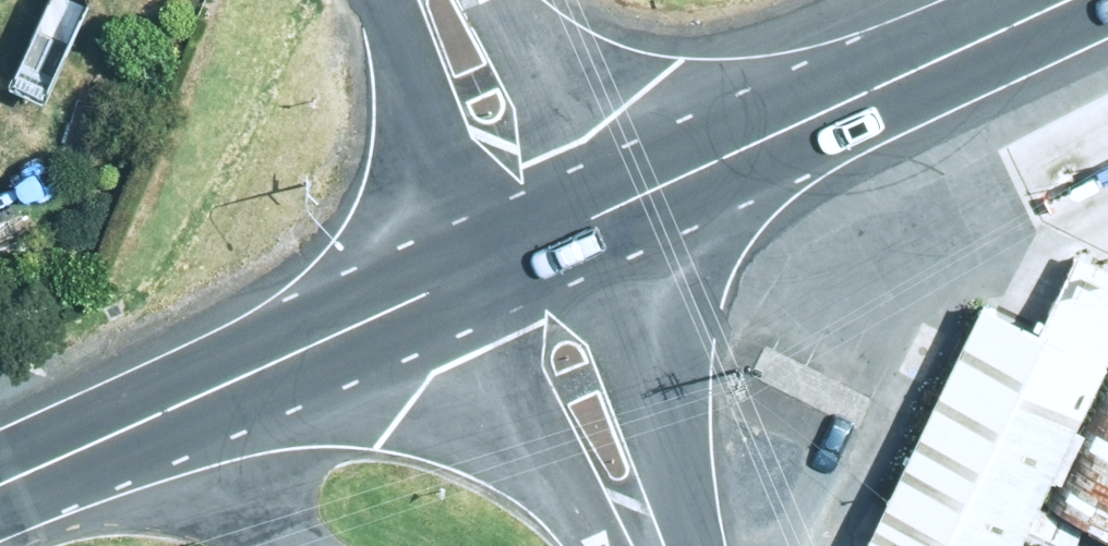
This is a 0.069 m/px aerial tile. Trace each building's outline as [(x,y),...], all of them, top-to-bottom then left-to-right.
[(956,545),(1038,545),(1107,397),(1107,285),(1031,249),(903,521),(956,545)]
